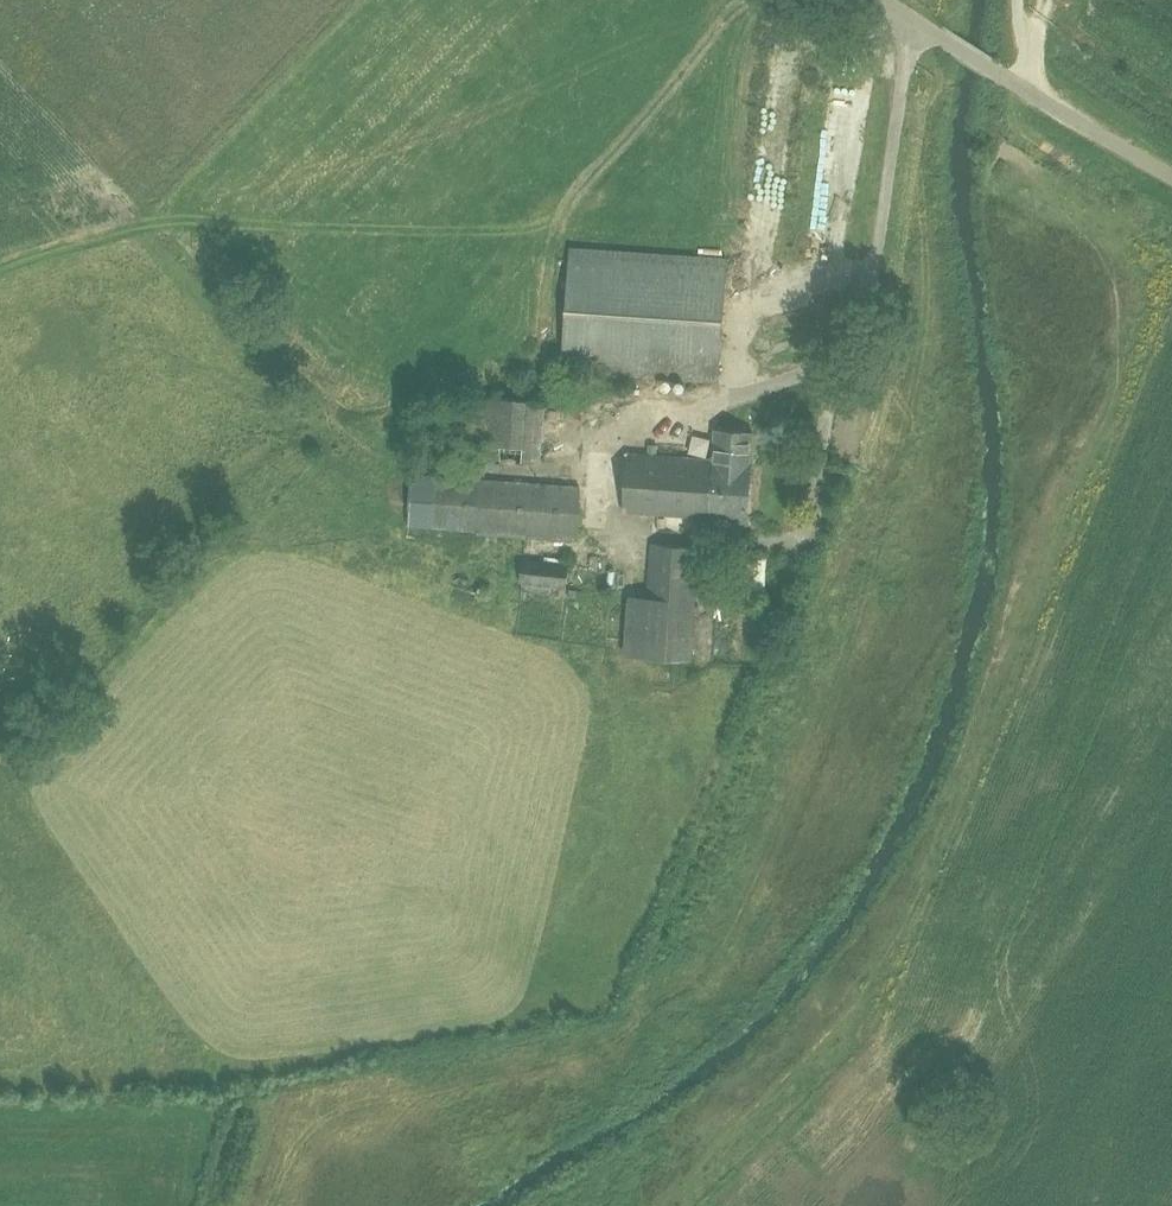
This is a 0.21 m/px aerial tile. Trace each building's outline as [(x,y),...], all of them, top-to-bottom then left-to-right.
[(720,380),(728,258),(570,247),(562,370),(720,380)] [(546,401),(480,395),(480,399),(470,398),(466,456),(542,462),(546,401)] [(752,457),(754,432),(716,429),(714,458),(629,452),(627,482),(749,490),(751,457),(752,457)] [(408,527),(541,536),(578,539),(581,485),(411,473),(408,527)] [(747,523),(749,490),(627,482),(625,511),(710,517),(709,520),(747,523)] [(692,661),(700,546),(650,542),(646,596),(628,594),(624,656),(692,661)] [(765,596),(767,553),(744,552),(742,595),(765,596)] [(567,587),(570,563),(524,558),(520,582),(567,587)]
